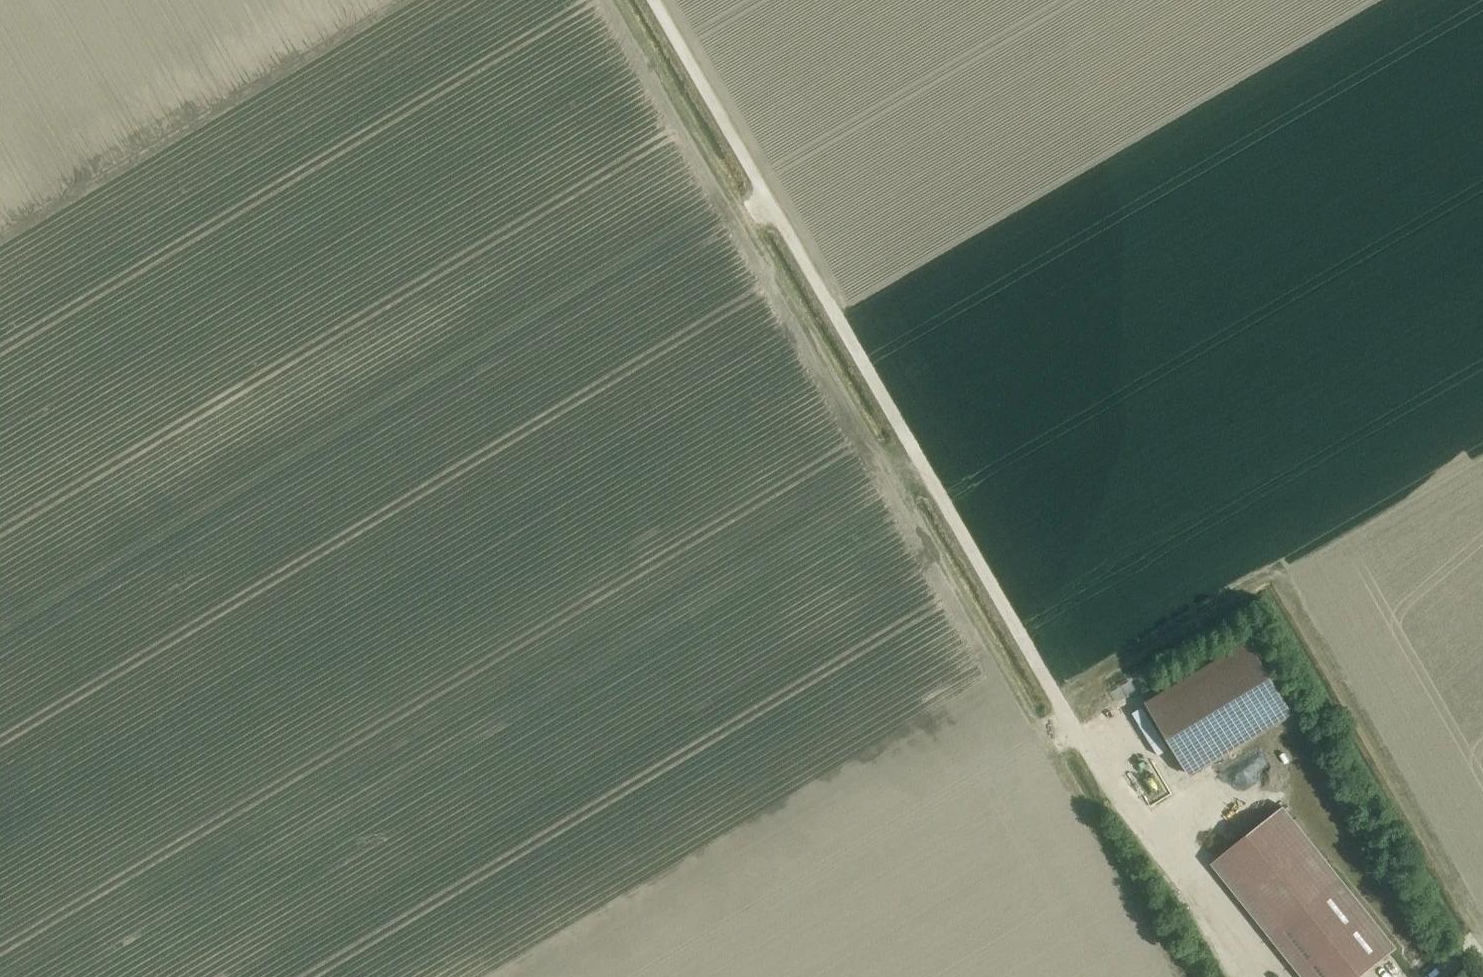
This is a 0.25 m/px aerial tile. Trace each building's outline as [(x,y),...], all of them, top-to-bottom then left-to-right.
[(1250,641),(1145,702),(1186,772),(1290,711),(1250,641)] [(1397,948),(1283,806),(1211,864),(1302,976),(1360,976),(1397,948)]
